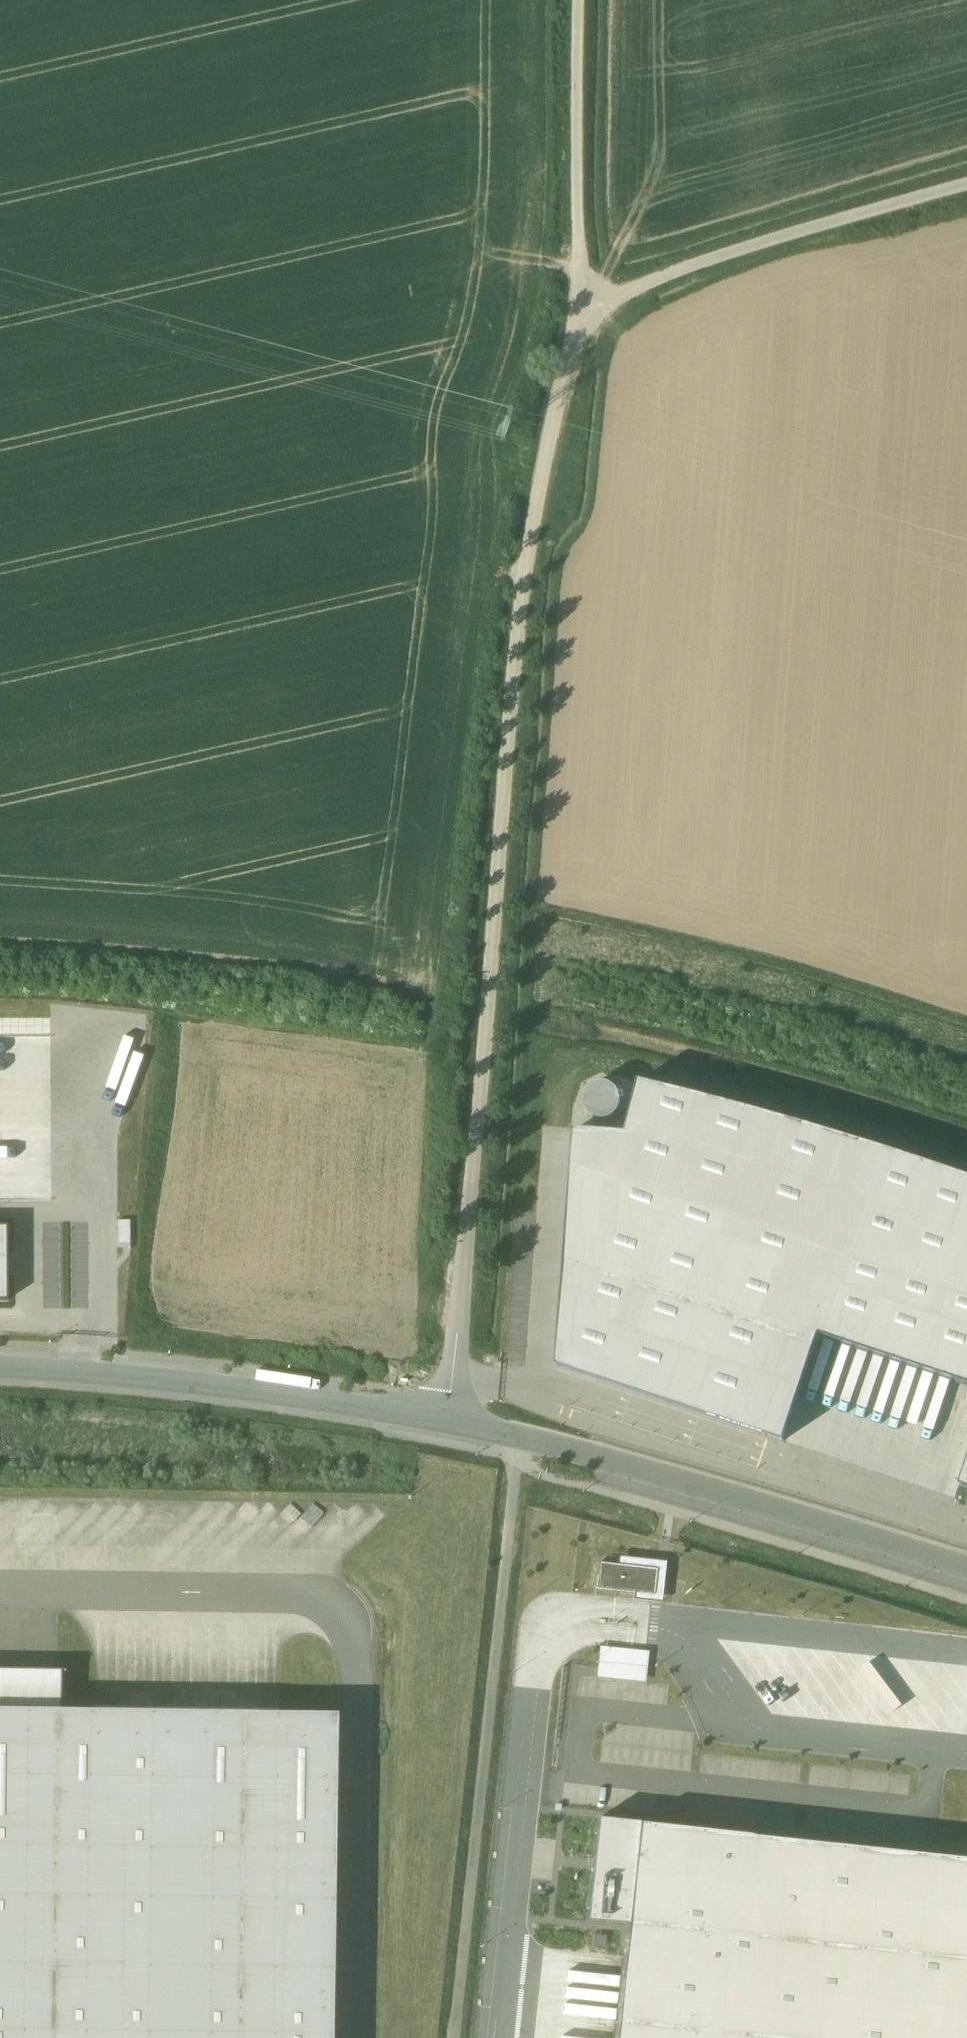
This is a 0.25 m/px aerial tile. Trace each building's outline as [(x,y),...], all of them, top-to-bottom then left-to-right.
[(557,1365),(784,1441),(819,1336),(830,1339),(846,1345),(863,1350),(880,1356),(896,1361),(912,1366),(929,1372),(946,1377),(962,1383),(966,1384),(966,1176),(918,1159),(779,1116),(639,1080),(626,1133),(575,1129),(557,1365)] [(618,1083),(583,1084),(584,1109),(619,1108),(618,1083)] [(130,1220),(117,1220),(117,1244),(129,1244),(130,1220)] [(657,1569),(600,1563),(597,1589),(655,1595),(657,1569)] [(645,1682),(649,1652),(617,1648),(600,1646),(597,1667),(596,1677),(645,1682)] [(337,1715),(0,1710),(0,2037),(332,2037),(337,1715)] [(627,1926),(637,1824),(597,1820),(586,1922),(627,1926)] [(637,1824),(615,2037),(966,2037),(966,1859),(637,1824)]
